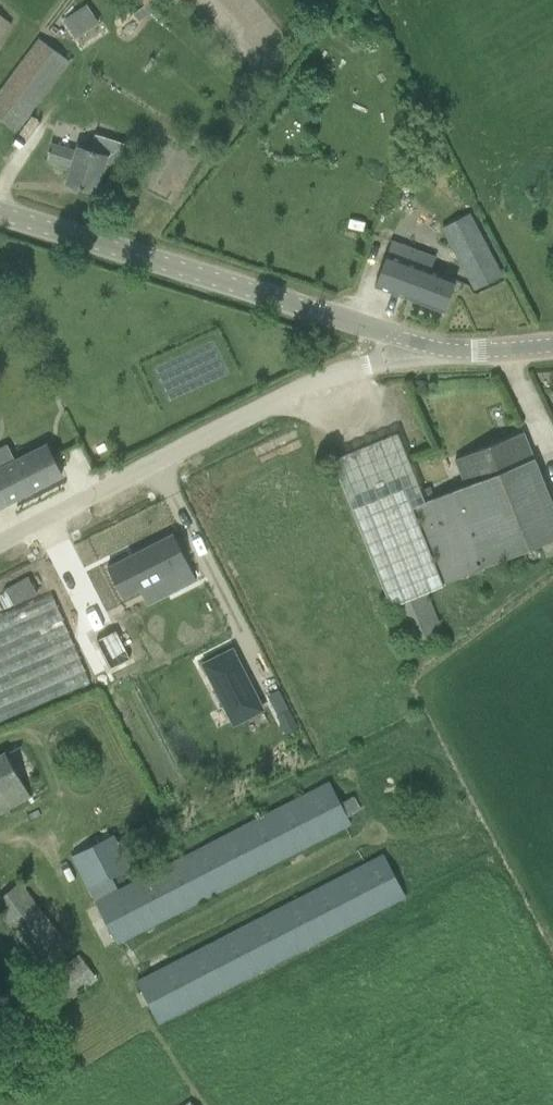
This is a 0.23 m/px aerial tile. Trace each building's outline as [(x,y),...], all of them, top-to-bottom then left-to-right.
[(140,20),(166,0),(147,0),(148,1),(134,12),(140,20)] [(89,1),(65,18),(80,39),(104,22),(89,1)] [(13,23),(0,13),(0,40),(13,23)] [(69,58),(41,38),(0,93),(0,118),(16,130),(69,58)] [(67,183),(96,192),(104,168),(115,171),(124,143),(95,134),(91,148),(79,144),(77,150),(52,143),(46,160),(71,168),(67,183)] [(474,291),(503,276),(470,212),(441,228),(474,291)] [(392,239),(375,286),(444,312),(456,278),(431,269),(436,255),(392,239)] [(455,459),(466,485),(534,458),(523,432),(455,459)] [(414,506),(425,502),(398,433),(332,460),(391,606),(394,605),(428,592),(445,585),(414,506)] [(15,499),(62,475),(47,445),(16,460),(0,468),(0,506),(15,499)] [(466,485),(425,502),(414,506),(445,585),(504,561),(502,556),(552,537),(552,507),(534,458),(466,485)] [(169,592),(194,579),(170,533),(104,567),(120,597),(161,576),(169,592)] [(5,589),(15,606),(38,593),(28,576),(5,589)] [(90,682),(51,592),(0,614),(0,720),(90,682)] [(428,592),(394,605),(410,646),(444,633),(428,592)] [(130,657),(116,630),(97,641),(96,641),(110,668),(130,657)] [(263,709),(240,664),(212,679),(235,723),(263,709)] [(278,715),(276,716),(282,727),(295,721),(289,709),(288,710),(278,715)] [(30,795),(9,753),(6,754),(5,753),(0,755),(0,812),(30,795)] [(96,897),(118,942),(352,823),(330,779),(96,897)] [(90,888),(132,866),(114,832),(73,853),(90,888)] [(138,979),(160,1022),(407,895),(385,851),(138,979)] [(0,896),(0,911),(42,965),(70,944),(22,880),(0,896)] [(20,998),(39,1024),(99,979),(80,953),(20,998)]
